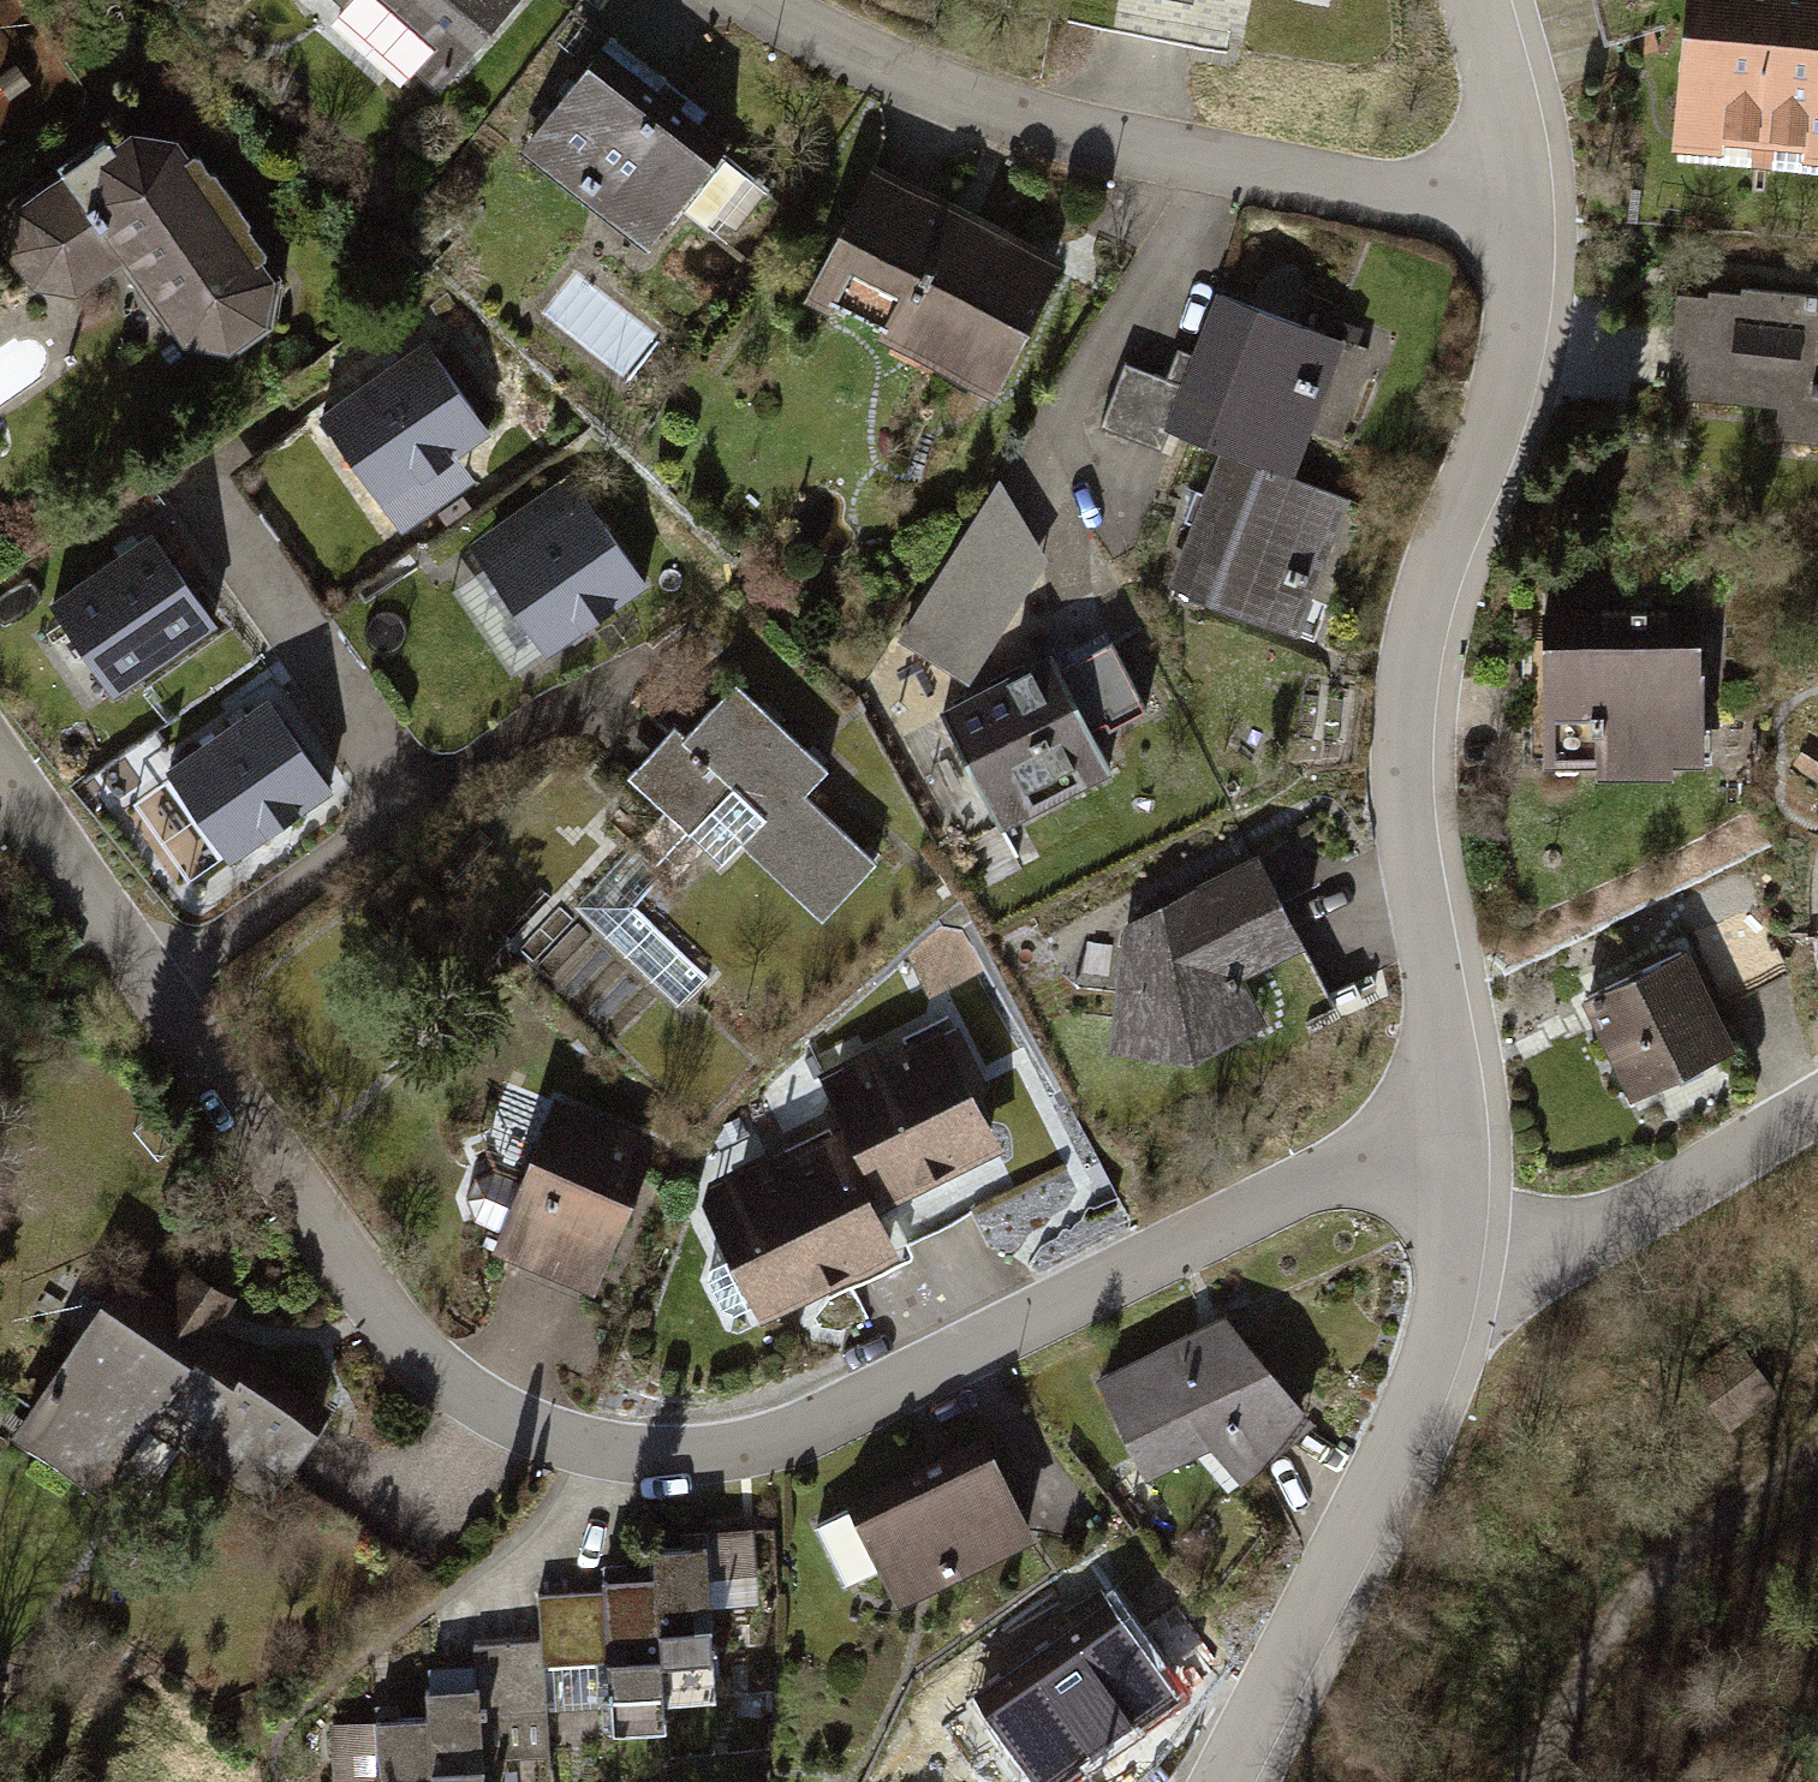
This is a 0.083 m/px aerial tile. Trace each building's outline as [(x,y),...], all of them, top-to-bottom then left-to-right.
[(350,6),(338,20),(411,84),(423,70),(444,88),(522,0),(343,0),(350,6)] [(1684,139),(1753,144),(1751,173),(1766,174),(1779,0),(1695,0),(1684,139)] [(1767,174),(1782,175),(1784,146),(1817,149),(1817,0),(1780,0),(1767,174)] [(612,41),(530,147),(583,187),(579,192),(593,203),(598,197),(657,242),(681,211),(713,235),(722,224),(736,236),(768,195),(762,190),(766,185),(757,178),(753,183),(648,103),(665,81),(612,41)] [(13,223),(9,263),(33,295),(61,300),(73,302),(123,268),(185,356),(234,362),(274,328),(282,286),(181,147),(126,138),(13,223)] [(874,184),(814,297),(890,337),(898,322),(959,354),(951,370),(1004,398),(1069,275),(1014,246),(1009,255),(874,184)] [(1682,298),(1672,402),(1795,414),(1794,429),(1805,430),(1803,445),(1817,447),(1817,312),(1816,312),(1817,300),(1744,293),(1743,299),(1710,296),(1710,301),(1682,298)] [(1331,343),(1220,300),(1197,361),(1191,358),(1180,388),(1186,390),(1169,434),(1279,476),(1309,398),(1318,402),(1322,391),(1314,388),(1331,343)] [(479,436),(426,357),(336,417),(331,421),(384,500),(429,470),(479,436)] [(1139,422),(1156,379),(1150,376),(1126,367),(1101,431),(1131,443),(1139,422)] [(1169,434),(1186,390),(1180,388),(1156,379),(1131,443),(1161,454),(1169,434)] [(1196,529),(1173,589),(1315,643),(1329,607),(1298,595),(1301,587),(1310,590),(1314,579),(1305,576),(1334,498),(1224,456),(1207,500),(1201,498),(1190,526),(1196,529)] [(1049,565),(999,485),(900,641),(972,686),(1049,565)] [(640,587),(584,509),(491,575),(508,598),(547,653),(640,587)] [(206,625),(149,546),(56,612),(113,691),(206,625)] [(1704,619),(1545,622),(1547,761),(1601,760),(1601,770),(1676,768),(1675,735),(1706,734),(1704,619)] [(1053,659),(943,714),(992,812),(1063,777),(1072,796),(1110,777),(1087,731),(1103,723),(1109,734),(1146,715),(1112,647),(1075,666),(1082,681),(1068,688),(1053,659)] [(674,729),(626,778),(720,869),(744,844),(825,921),(875,869),(805,801),(827,777),(736,689),(686,741),(674,729)] [(320,790),(264,711),(171,777),(227,855),(320,790)] [(1814,743),(1799,767),(1817,778),(1817,745),(1814,743)] [(1047,821),(1012,838),(1033,881),(1067,864),(1047,821)] [(1260,861),(1127,927),(1112,1058),(1199,1073),(1279,1031),(1254,985),(1311,955),(1282,902),(1319,886),(1291,835),(1260,861)] [(652,890),(622,861),(576,909),(679,1008),(706,980),(632,910),(652,890)] [(1692,935),(1725,1001),(1788,970),(1755,904),(1692,935)] [(940,928),(909,955),(929,1001),(982,970),(961,931),(940,928)] [(1684,950),(1585,999),(1638,1105),(1737,1056),(1684,950)] [(820,1092),(839,1134),(876,1213),(989,1160),(995,1144),(958,1066),(973,1059),(959,1028),(820,1092)] [(508,1235),(501,1251),(594,1289),(652,1148),(560,1111),(528,1189),(494,1176),(476,1182),(467,1202),(476,1222),(508,1235)] [(860,1221),(876,1213),(839,1134),(723,1188),(749,1244),(743,1259),(711,1275),(706,1288),(719,1318),(733,1322),(765,1306),(781,1313),(881,1266),(860,1221)] [(123,1285),(21,1438),(97,1488),(147,1413),(276,1498),(328,1420),(206,1339),(230,1304),(187,1276),(163,1312),(123,1285)] [(1227,1326),(1102,1387),(1150,1488),(1216,1455),(1247,1490),(1317,1429),(1227,1326)] [(1736,1341),(1689,1374),(1708,1401),(1756,1368),(1736,1341)] [(1027,1546),(984,1456),(806,1540),(832,1596),(884,1572),(900,1606),(1027,1546)] [(708,1556),(657,1560),(667,1712),(718,1709),(708,1556)] [(657,1586),(606,1590),(607,1597),(611,1668),(616,1742),(667,1739),(657,1586)] [(478,1697),(480,1722),(548,1718),(545,1672),(611,1668),(607,1597),(540,1601),(543,1646),(476,1650),(478,1697)] [(990,1704),(1046,1781),(1062,1781),(1172,1704),(1111,1618),(990,1704)] [(427,1701),(432,1781),(484,1781),(483,1764),(532,1760),(550,1759),(548,1718),(480,1722),(478,1697),(427,1701)] [(377,1730),(380,1781),(432,1781),(428,1727),(377,1730)] [(532,1760),(483,1764),(484,1781),(534,1781),(532,1760)]
